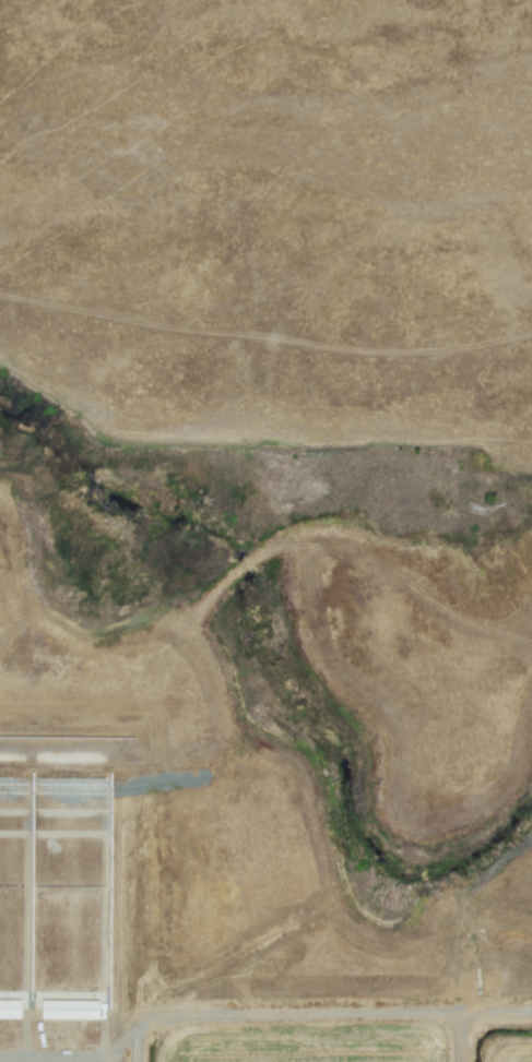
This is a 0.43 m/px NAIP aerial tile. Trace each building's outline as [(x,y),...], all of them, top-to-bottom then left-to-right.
[(97,1018),(97,999),(39,998),(39,1017),(97,1018)]
